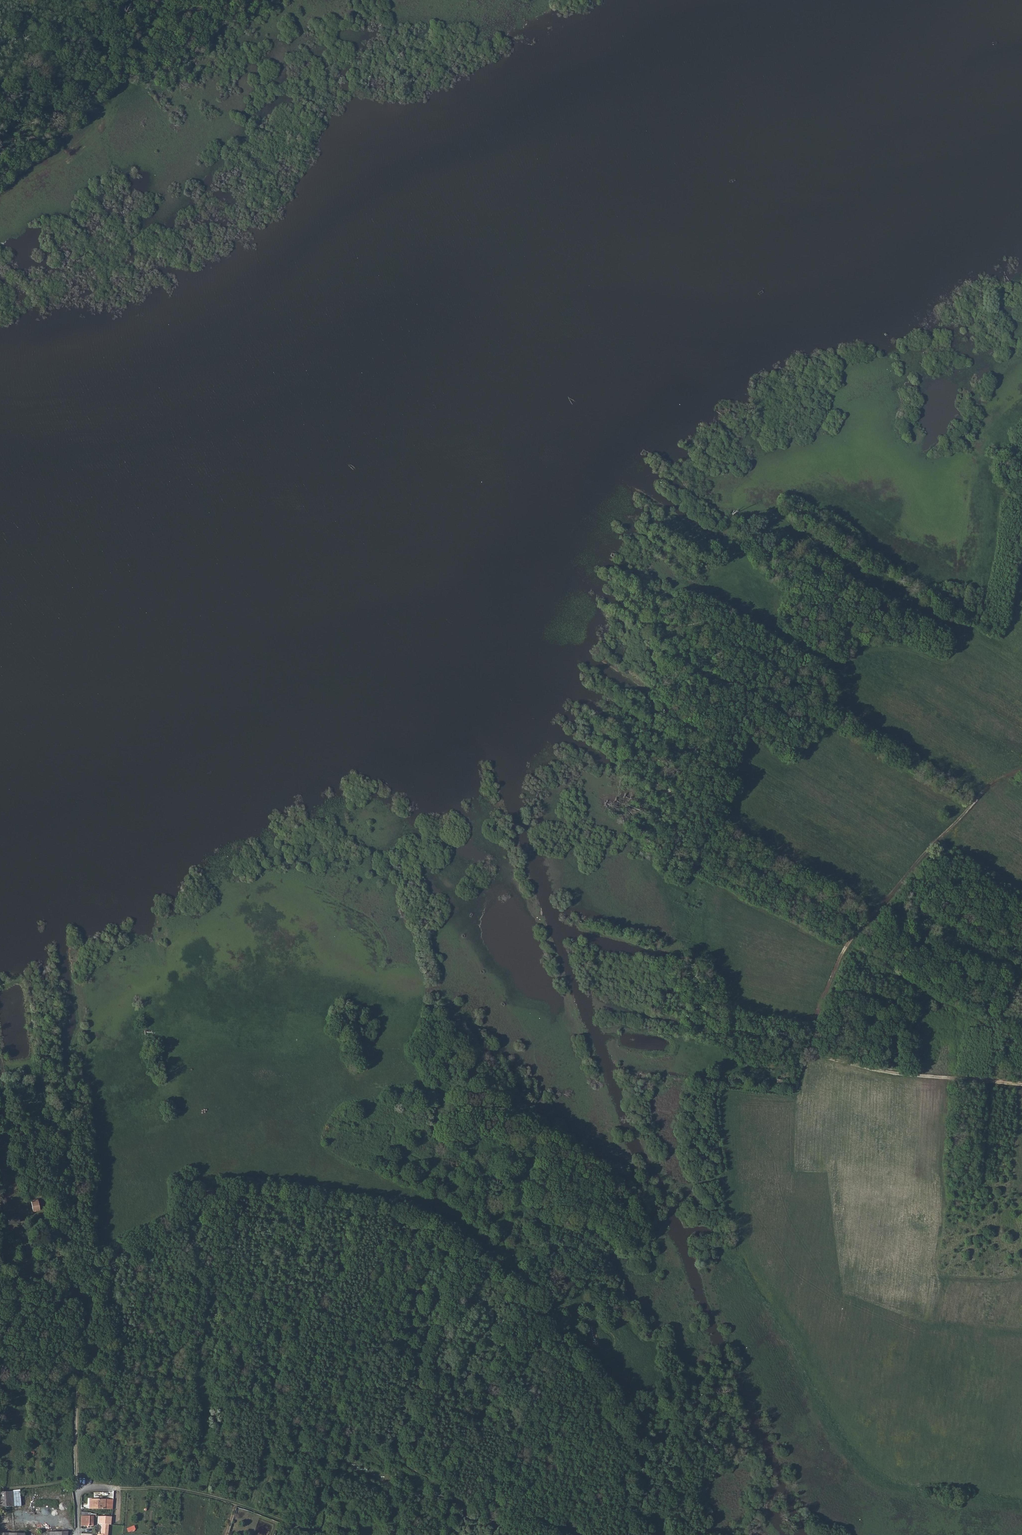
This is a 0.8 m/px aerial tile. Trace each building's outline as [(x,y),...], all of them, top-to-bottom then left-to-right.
[(32,1200),(26,1201),(28,1212),(34,1211),(32,1200)] [(15,1215),(3,1216),(4,1224),(16,1222),(15,1215)] [(19,1507),(18,1491),(11,1492),(11,1493),(0,1493),(0,1507),(19,1507)] [(87,1509),(110,1510),(112,1500),(87,1500),(87,1509)] [(79,1516),(80,1527),(92,1527),(92,1517),(87,1517),(79,1516)] [(96,1516),(96,1524),(100,1524),(99,1534),(96,1534),(107,1534),(108,1525),(110,1525),(111,1517),(96,1516)]
